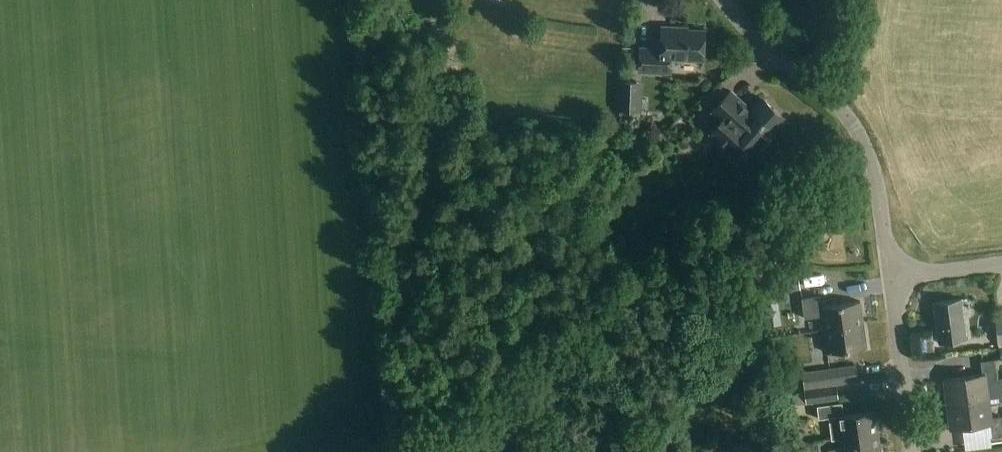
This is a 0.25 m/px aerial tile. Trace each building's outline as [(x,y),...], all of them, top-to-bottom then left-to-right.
[(704,62),(705,32),(679,31),(679,29),(662,28),(661,51),(641,50),(640,74),(671,75),(672,61),(704,62)] [(619,111),(641,112),(643,83),(621,82),(619,111)] [(752,111),(731,93),(713,114),(722,122),(711,136),(733,156),(743,144),(757,156),(766,146),(765,145),(787,121),(763,100),(752,111)] [(688,219),(683,230),(692,234),(697,223),(688,219)] [(773,295),(802,290),(800,277),(771,282),(773,295)] [(825,330),(865,325),(862,302),(823,307),(822,296),(803,298),(805,318),(823,316),(825,330)] [(940,343),(968,340),(963,299),(935,303),(940,343)] [(865,325),(825,330),(828,353),(868,348),(865,325)] [(948,405),(991,399),(988,380),(998,379),(996,360),(981,361),(983,375),(945,380),(948,405)] [(805,390),(833,386),(831,369),(803,373),(805,390)] [(837,386),(833,386),(805,390),(807,404),(839,399),(837,386)] [(948,405),(952,431),(991,426),(992,437),(1001,436),(1001,416),(993,417),(991,399),(948,405)] [(832,441),(842,439),(880,434),(877,411),(845,416),(844,403),(819,407),(820,420),(830,418),(831,427),(830,428),(832,441)] [(842,439),(843,449),(829,450),(829,451),(882,451),(880,434),(842,439)] [(751,441),(734,444),(735,451),(752,451),(751,441)]
